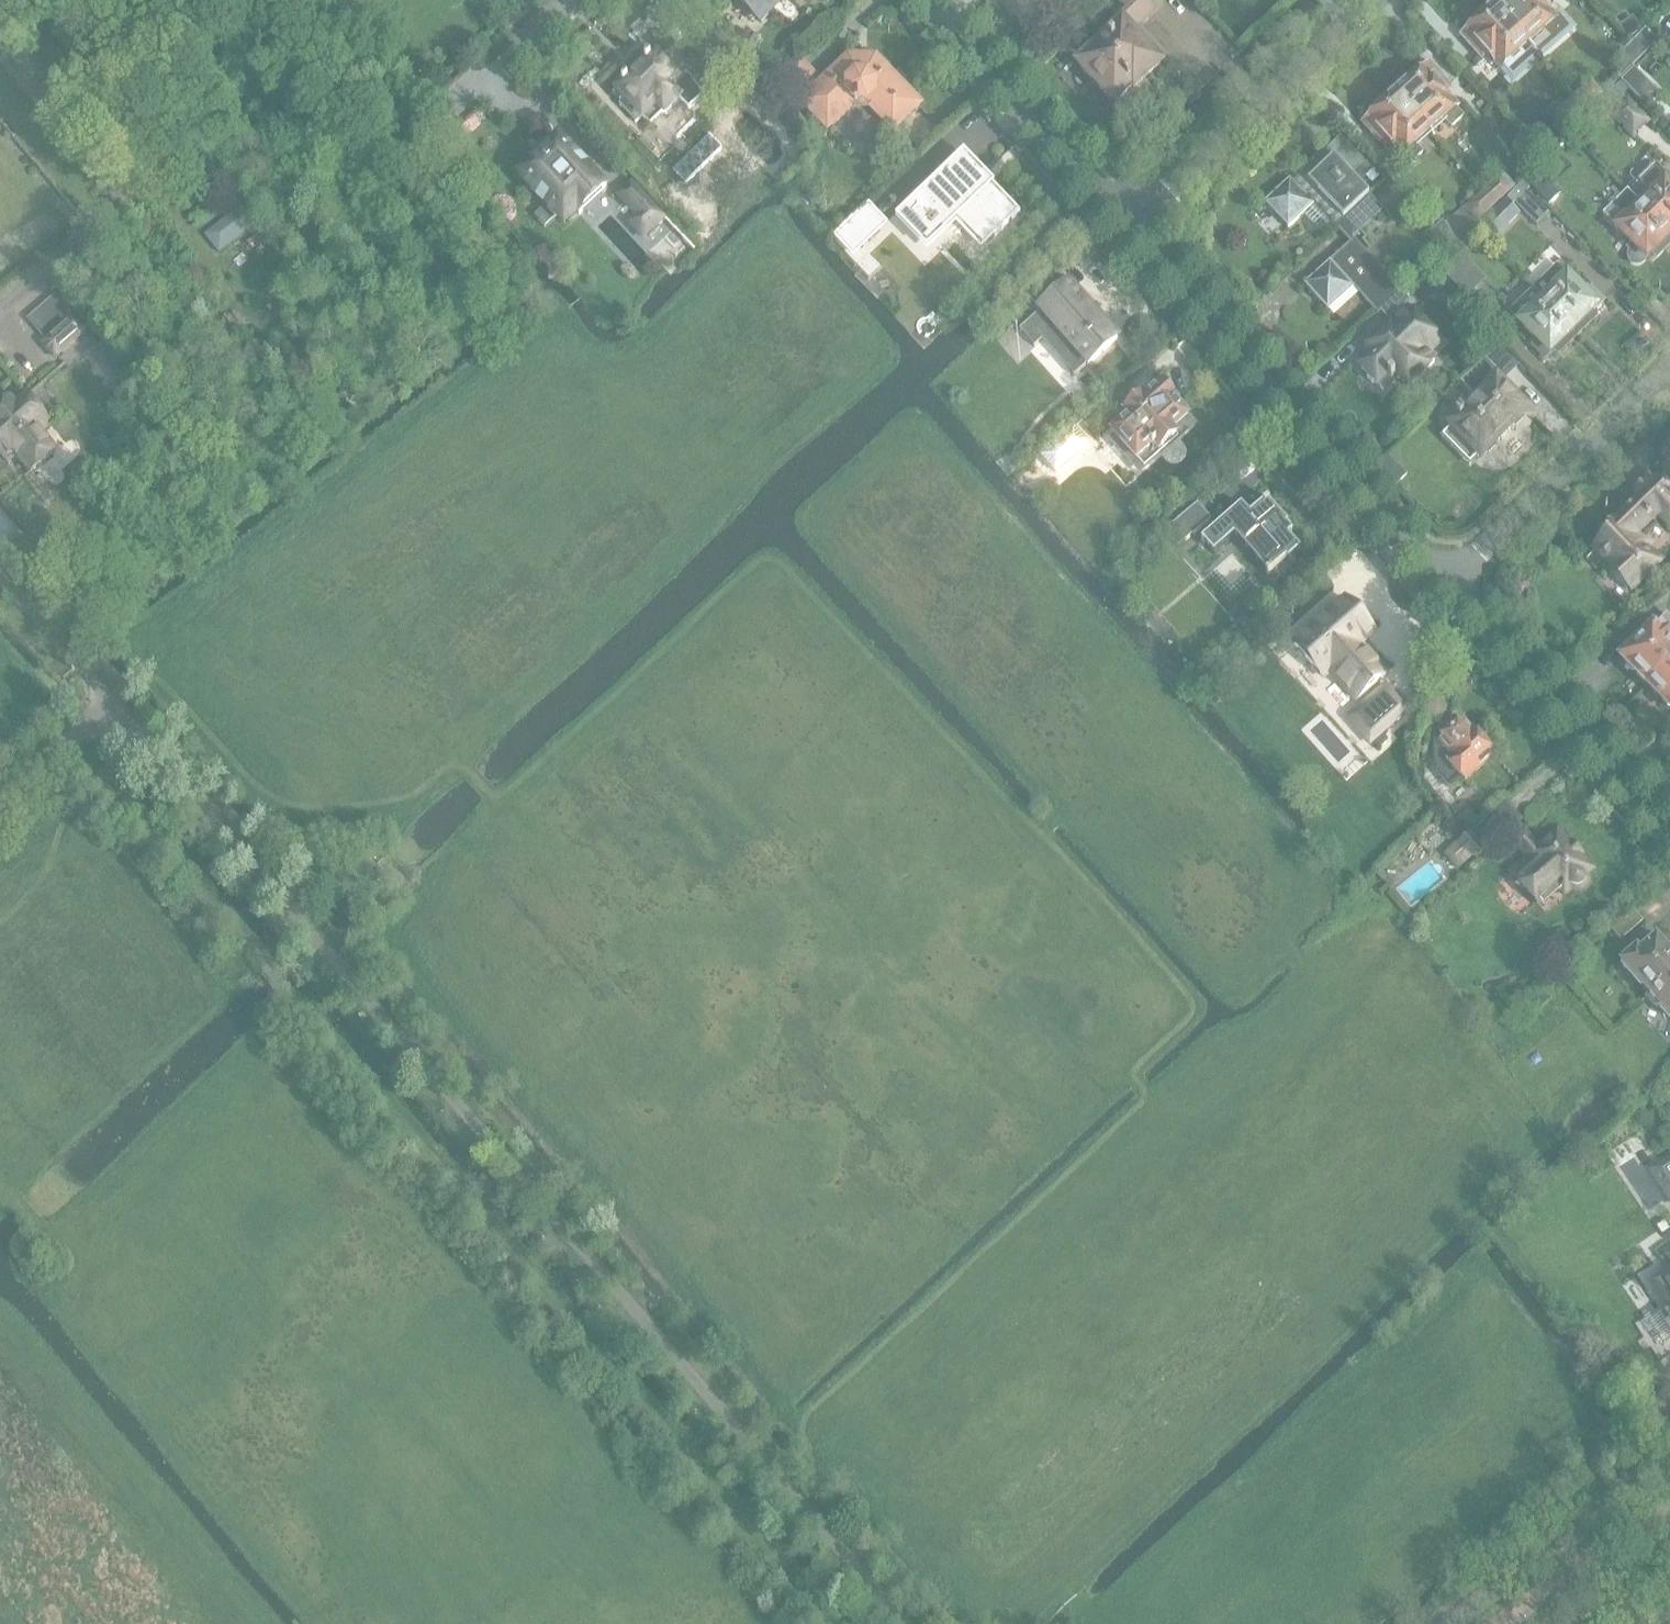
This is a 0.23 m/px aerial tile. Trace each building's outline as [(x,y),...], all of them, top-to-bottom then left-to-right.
[(760,23),(783,0),(737,0),(760,23)] [(1078,66),(1114,105),(1132,89),(1133,90),(1162,64),(1147,48),(1145,50),(1131,35),(1153,15),(1139,0),(1127,0),(1108,17),(1117,27),(1119,24),(1122,26),(1078,66)] [(1492,5),(1538,58),(1539,59),(1572,31),(1559,16),(1554,21),(1542,8),(1548,3),(1545,0),(1498,0),(1492,5)] [(1482,21),(1463,38),(1482,60),(1487,55),(1501,70),(1502,69),(1512,80),(1538,58),(1492,5),(1478,17),(1482,21)] [(1642,31),(1633,18),(1618,28),(1627,41),(1642,31)] [(699,43),(687,56),(714,82),(726,70),(723,67),(728,62),(729,63),(741,51),(719,30),(707,42),(708,44),(704,48),(699,43)] [(621,88),(617,91),(624,100),(618,105),(634,123),(641,117),(648,125),(661,113),(662,114),(677,100),(687,110),(703,96),(692,84),(693,84),(685,75),(677,82),(661,65),(667,60),(668,61),(676,54),(661,37),(653,44),(662,55),(657,60),(654,57),(649,62),(648,60),(639,68),(636,65),(626,74),(629,77),(619,87),(621,88)] [(1638,37),(1631,45),(1623,53),(1619,82),(1651,50),(1638,37)] [(772,81),(768,85),(789,107),(820,77),(800,56),(772,81)] [(849,60),(802,105),(827,132),(852,108),(855,111),(858,107),(856,105),(866,105),(893,134),(920,108),(875,61),(849,60)] [(1452,129),(1462,119),(1454,111),(1456,109),(1443,95),(1449,89),(1430,68),(1410,85),(1406,80),(1392,93),(1429,134),(1444,121),(1452,129)] [(1634,68),(1621,82),(1648,109),(1661,96),(1634,68)] [(1585,111),(1602,96),(1592,84),(1574,99),(1585,111)] [(1617,86),(1602,102),(1612,112),(1628,96),(1617,86)] [(1415,147),(1429,134),(1392,93),(1379,104),(1384,109),(1364,126),(1383,148),(1389,143),(1403,158),(1404,157),(1411,165),(1422,155),(1415,147)] [(1570,124),(1585,111),(1574,99),(1560,112),(1570,124)] [(1614,117),(1633,137),(1646,125),(1627,105),(1614,117)] [(559,138),(518,176),(549,209),(548,211),(554,218),(556,216),(564,225),(577,213),(579,215),(606,190),(559,138)] [(1364,164),(1345,144),(1341,139),(1293,183),(1291,181),(1264,205),(1288,231),(1315,206),(1336,229),(1369,197),(1358,186),(1361,182),(1366,181),(1369,184),(1377,176),(1365,163),(1364,164)] [(964,154),(896,220),(926,251),(956,222),(982,249),(994,237),(1020,213),(1019,211),(964,154)] [(785,159),(772,171),(778,178),(791,166),(785,159)] [(1627,193),(1669,237),(1669,189),(1667,186),(1669,184),(1669,180),(1656,165),(1627,193)] [(1551,195),(1532,176),(1524,184),(1543,203),(1551,195)] [(1494,207),(1514,189),(1504,177),(1483,195),(1494,207)] [(632,185),(619,197),(637,216),(629,223),(643,238),(663,219),(632,185)] [(1550,215),(1527,193),(1515,204),(1538,227),(1550,215)] [(1627,193),(1603,217),(1616,231),(1618,229),(1633,244),(1628,249),(1631,251),(1629,256),(1630,261),(1635,264),(1640,265),(1645,262),(1647,259),(1653,253),(1656,256),(1664,248),(1661,245),(1669,237),(1627,193)] [(1479,220),(1494,207),(1483,195),(1468,208),(1445,226),(1443,223),(1432,233),(1451,255),(1462,245),(1485,225),(1479,220)] [(1349,243),(1354,239),(1383,213),(1369,197),(1336,229),(1349,243)] [(1500,235),(1519,215),(1504,200),(1485,220),(1500,235)] [(868,204),(833,238),(835,239),(853,258),(888,224),(870,205),(868,204)] [(240,209),(204,236),(218,254),(254,227),(240,209)] [(1377,315),(1402,292),(1355,240),(1304,286),(1328,312),(1354,289),(1377,315)] [(1443,272),(1467,299),(1487,281),(1463,254),(1443,272)] [(1584,293),(1568,277),(1561,270),(1549,282),(1548,281),(1542,281),(1532,291),(1572,332),(1580,324),(1585,329),(1596,318),(1591,314),(1603,302),(1592,290),(1590,292),(1588,290),(1584,293)] [(1069,286),(1020,330),(1035,347),(1043,340),(1074,376),(1087,365),(1089,366),(1118,340),(1083,302),(1069,286)] [(1567,337),(1572,332),(1532,291),(1509,313),(1536,340),(1533,343),(1535,346),(1533,347),(1545,359),(1556,348),(1561,352),(1572,342),(1567,337)] [(1386,324),(1410,302),(1402,293),(1377,315),(1386,324)] [(1409,305),(1390,323),(1389,323),(1357,354),(1363,360),(1355,368),(1382,395),(1399,379),(1407,388),(1409,386),(1412,389),(1440,363),(1432,355),(1445,342),(1409,305)] [(55,358),(85,332),(73,318),(43,344),(55,358)] [(1464,379),(1474,390),(1496,371),(1486,360),(1464,379)] [(1512,427),(1516,427),(1524,420),(1524,416),(1527,412),(1496,381),(1461,416),(1460,415),(1456,419),(1457,420),(1450,427),(1480,458),(1484,455),(1488,455),(1496,447),(1496,443),(1512,427)] [(1111,436),(1106,441),(1123,460),(1128,456),(1136,464),(1153,449),(1159,455),(1180,437),(1175,432),(1191,418),(1179,404),(1180,403),(1177,400),(1178,394),(1171,386),(1165,385),(1161,382),(1145,397),(1142,394),(1121,413),(1126,418),(1109,433),(1111,436)] [(12,400),(0,410),(0,438),(31,473),(56,452),(40,433),(50,424),(27,397),(16,406),(12,400)] [(1074,426),(1039,458),(1056,476),(1091,445),(1074,426)] [(1659,481),(1652,488),(1646,482),(1635,493),(1641,499),(1599,540),(1602,543),(1594,550),(1611,567),(1609,569),(1614,574),(1611,577),(1625,591),(1628,588),(1631,592),(1661,563),(1647,548),(1651,544),(1637,530),(1643,524),(1644,525),(1651,519),(1649,518),(1654,513),(1669,529),(1669,492),(1659,481)] [(1241,507),(1204,539),(1216,553),(1236,536),(1270,574),(1298,549),(1287,536),(1291,532),(1265,502),(1249,516),(1241,507)] [(1197,505),(1166,533),(1179,548),(1211,520),(1197,505)] [(1347,603),(1297,646),(1324,678),(1332,671),(1358,700),(1386,676),(1360,646),(1374,634),(1347,603)] [(1669,666),(1669,616),(1669,615),(1625,658),(1627,660),(1627,663),(1634,670),(1636,670),(1650,685),(1669,666)] [(1650,685),(1665,701),(1666,703),(1669,708),(1669,666),(1650,685)] [(1385,690),(1352,720),(1371,742),(1405,712),(1385,690)] [(1434,738),(1433,742),(1434,758),(1434,765),(1435,770),(1437,774),(1451,790),(1464,778),(1467,781),(1495,756),(1476,734),(1475,735),(1463,722),(1461,723),(1456,717),(1442,729),(1436,733),(1435,735),(1434,738)] [(1465,808),(1454,818),(1468,833),(1479,823),(1465,808)] [(1528,858),(1512,872),(1521,882),(1519,884),(1546,914),(1572,890),(1575,891),(1579,891),(1582,891),(1586,889),(1589,884),(1590,880),(1589,876),(1589,875),(1594,871),(1558,830),(1539,846),(1525,831),(1513,841),(1528,858)] [(1466,837),(1445,856),(1458,870),(1472,856),(1474,858),(1482,851),(1468,836),(1467,835),(1466,837)] [(376,885),(364,872),(356,879),(368,892),(376,885)] [(1633,910),(1610,930),(1621,943),(1644,923),(1633,910)] [(1621,963),(1649,995),(1661,984),(1653,976),(1669,961),(1669,952),(1657,938),(1651,943),(1639,954),(1635,950),(1630,949),(1624,954),(1624,959),(1621,963)] [(1649,995),(1669,1017),(1669,961),(1653,976),(1661,984),(1649,995)] [(1649,1120),(1656,1115),(1649,1105),(1642,1110),(1649,1120)] [(1660,1166),(1669,1182),(1669,1160),(1660,1166)] [(1659,1286),(1669,1302),(1669,1303),(1669,1305),(1669,1278),(1659,1286)] [(1658,1316),(1669,1334),(1669,1308),(1658,1316)]
